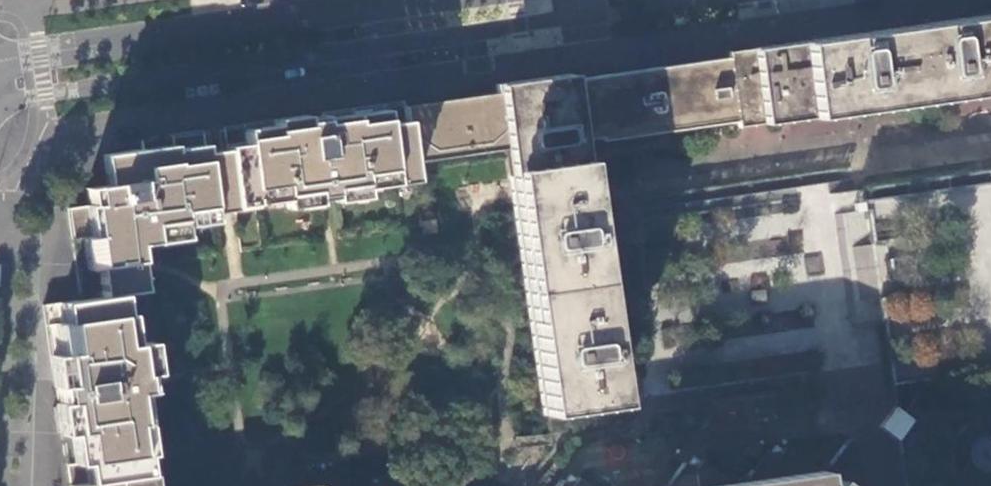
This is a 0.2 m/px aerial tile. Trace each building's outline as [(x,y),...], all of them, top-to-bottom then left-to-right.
[(990,21),(935,28),(918,31),(881,36),(869,38),(824,44),(774,50),(733,56),(713,59),(692,62),(659,66),(634,70),(621,71),(599,74),(584,77),(547,82),(499,88),(507,149),(544,417),(619,406),(612,357),(606,314),(602,285),(598,254),(593,219),(588,186),(587,177),(584,155),(582,142),(618,137),(701,126),(722,123),(735,121),(735,126),(762,122),(839,112),(910,102),(990,91),(990,21)] [(507,149),(499,88),(491,89),(482,91),(468,93),(476,153),(507,149)] [(476,153),(468,93),(460,94),(452,96),(460,155),(476,153)] [(44,303),(69,485),(70,485),(146,476),(141,448),(146,448),(139,388),(147,387),(147,384),(145,370),(152,369),(149,339),(132,340),(128,311),(122,311),(120,289),(143,286),(140,256),(139,240),(185,234),(184,219),(214,215),(213,201),(224,200),(284,193),(286,202),(320,198),(365,192),(363,181),(413,175),(412,163),(460,155),(452,96),(431,98),(405,102),(382,105),(366,108),(353,109),(321,114),(289,118),(253,123),(235,126),(222,128),(215,129),(181,133),(169,135),(148,138),(142,139),(143,148),(118,151),(106,153),(110,183),(87,186),(89,202),(70,205),(73,230),(82,298),(44,303)] [(892,403),(876,423),(898,440),(904,485),(990,485),(990,364),(926,373),(899,409),(892,403)] [(857,447),(850,441),(820,476),(772,444),(740,482),(727,483),(688,455),(663,485),(864,485),(857,447)] [(560,470),(549,485),(585,485),(560,470)] [(70,485),(151,485),(150,476),(146,476),(70,485)]
